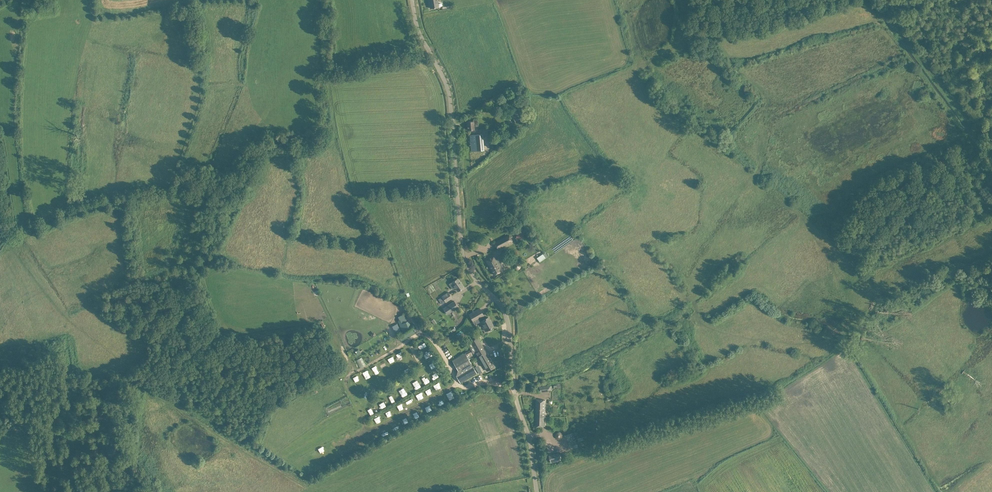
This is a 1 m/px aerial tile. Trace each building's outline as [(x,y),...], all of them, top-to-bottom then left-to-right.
[(437,0),(429,0),(430,8),(439,7),(437,0)] [(515,109),(514,107),(509,109),(516,123),(521,120),(518,115),(521,114),(518,108),(515,109)] [(485,122),(482,115),(467,121),(470,128),(485,122)] [(482,133),(470,135),(471,151),(483,149),(482,133)] [(494,242),(498,249),(512,241),(509,234),(494,242)] [(490,257),(486,259),(494,275),(498,272),(501,271),(504,269),(499,258),(496,260),(493,254),(490,256),(490,257)] [(455,287),(458,291),(463,287),(457,278),(449,284),(453,289),(455,287)] [(442,296),(445,302),(452,298),(448,292),(442,296)] [(443,308),(447,314),(458,307),(454,301),(443,308)] [(493,326),(488,317),(485,318),(483,315),(484,315),(480,308),(469,314),(473,321),(480,317),(482,320),(481,320),(483,324),(482,325),(485,331),(493,326)] [(398,320),(401,330),(408,328),(404,314),(398,316),(399,319),(398,320)] [(392,325),(397,334),(401,331),(397,323),(392,325)] [(494,366),(477,338),(470,342),(487,370),(494,366)] [(464,357),(454,363),(460,374),(456,377),(460,383),(477,373),(465,353),(463,355),(464,357)] [(359,367),(365,365),(362,357),(356,360),(359,367)] [(415,389),(420,387),(418,380),(412,382),(415,389)] [(535,426),(544,426),(545,400),(536,399),(535,426)] [(375,424),(381,422),(379,416),(373,418),(375,424)]
